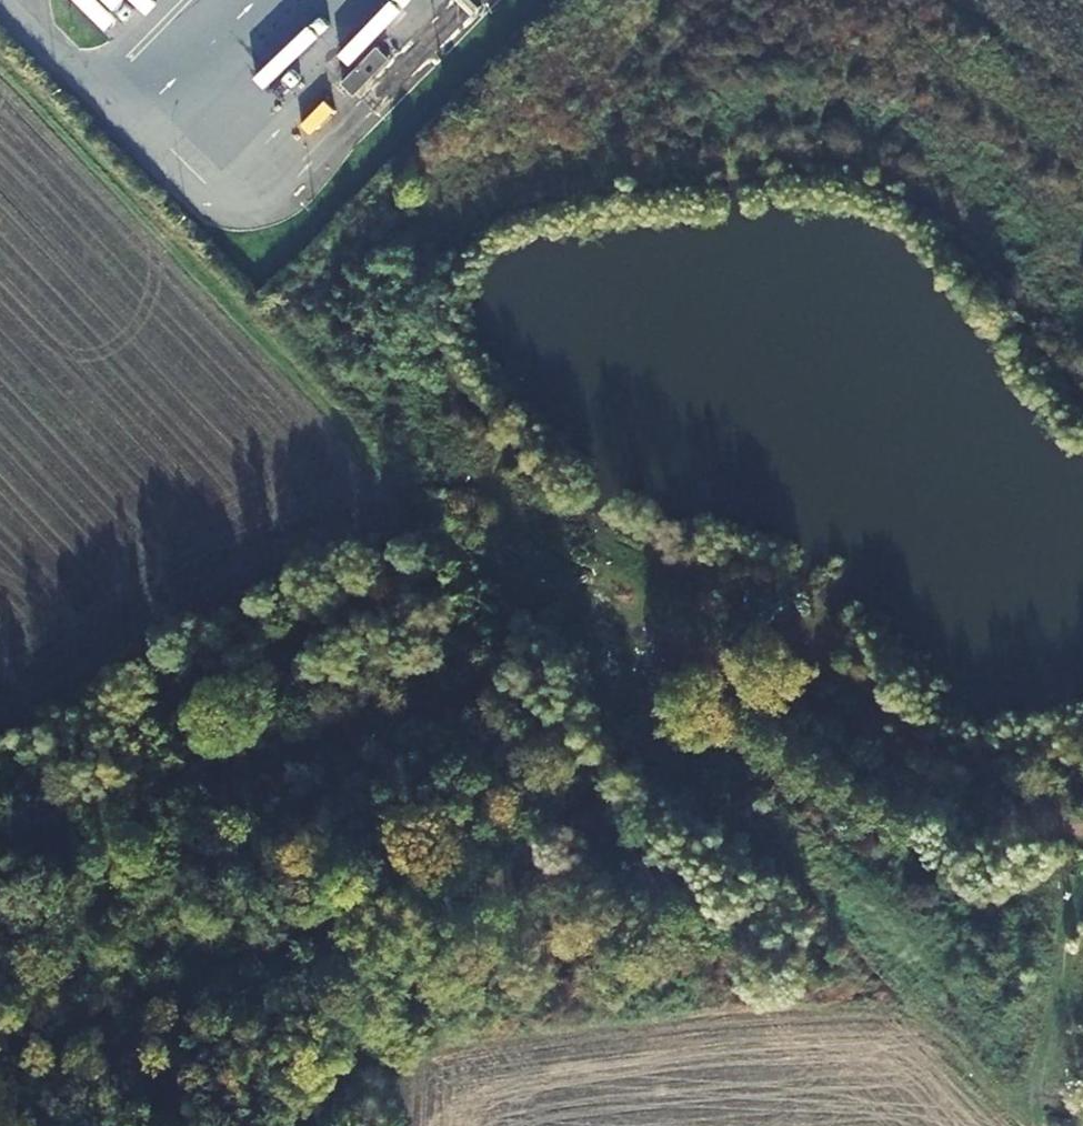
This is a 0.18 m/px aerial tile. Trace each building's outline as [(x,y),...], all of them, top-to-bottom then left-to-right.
[(386,62),(373,49),(339,84),(352,96),(386,62)]
